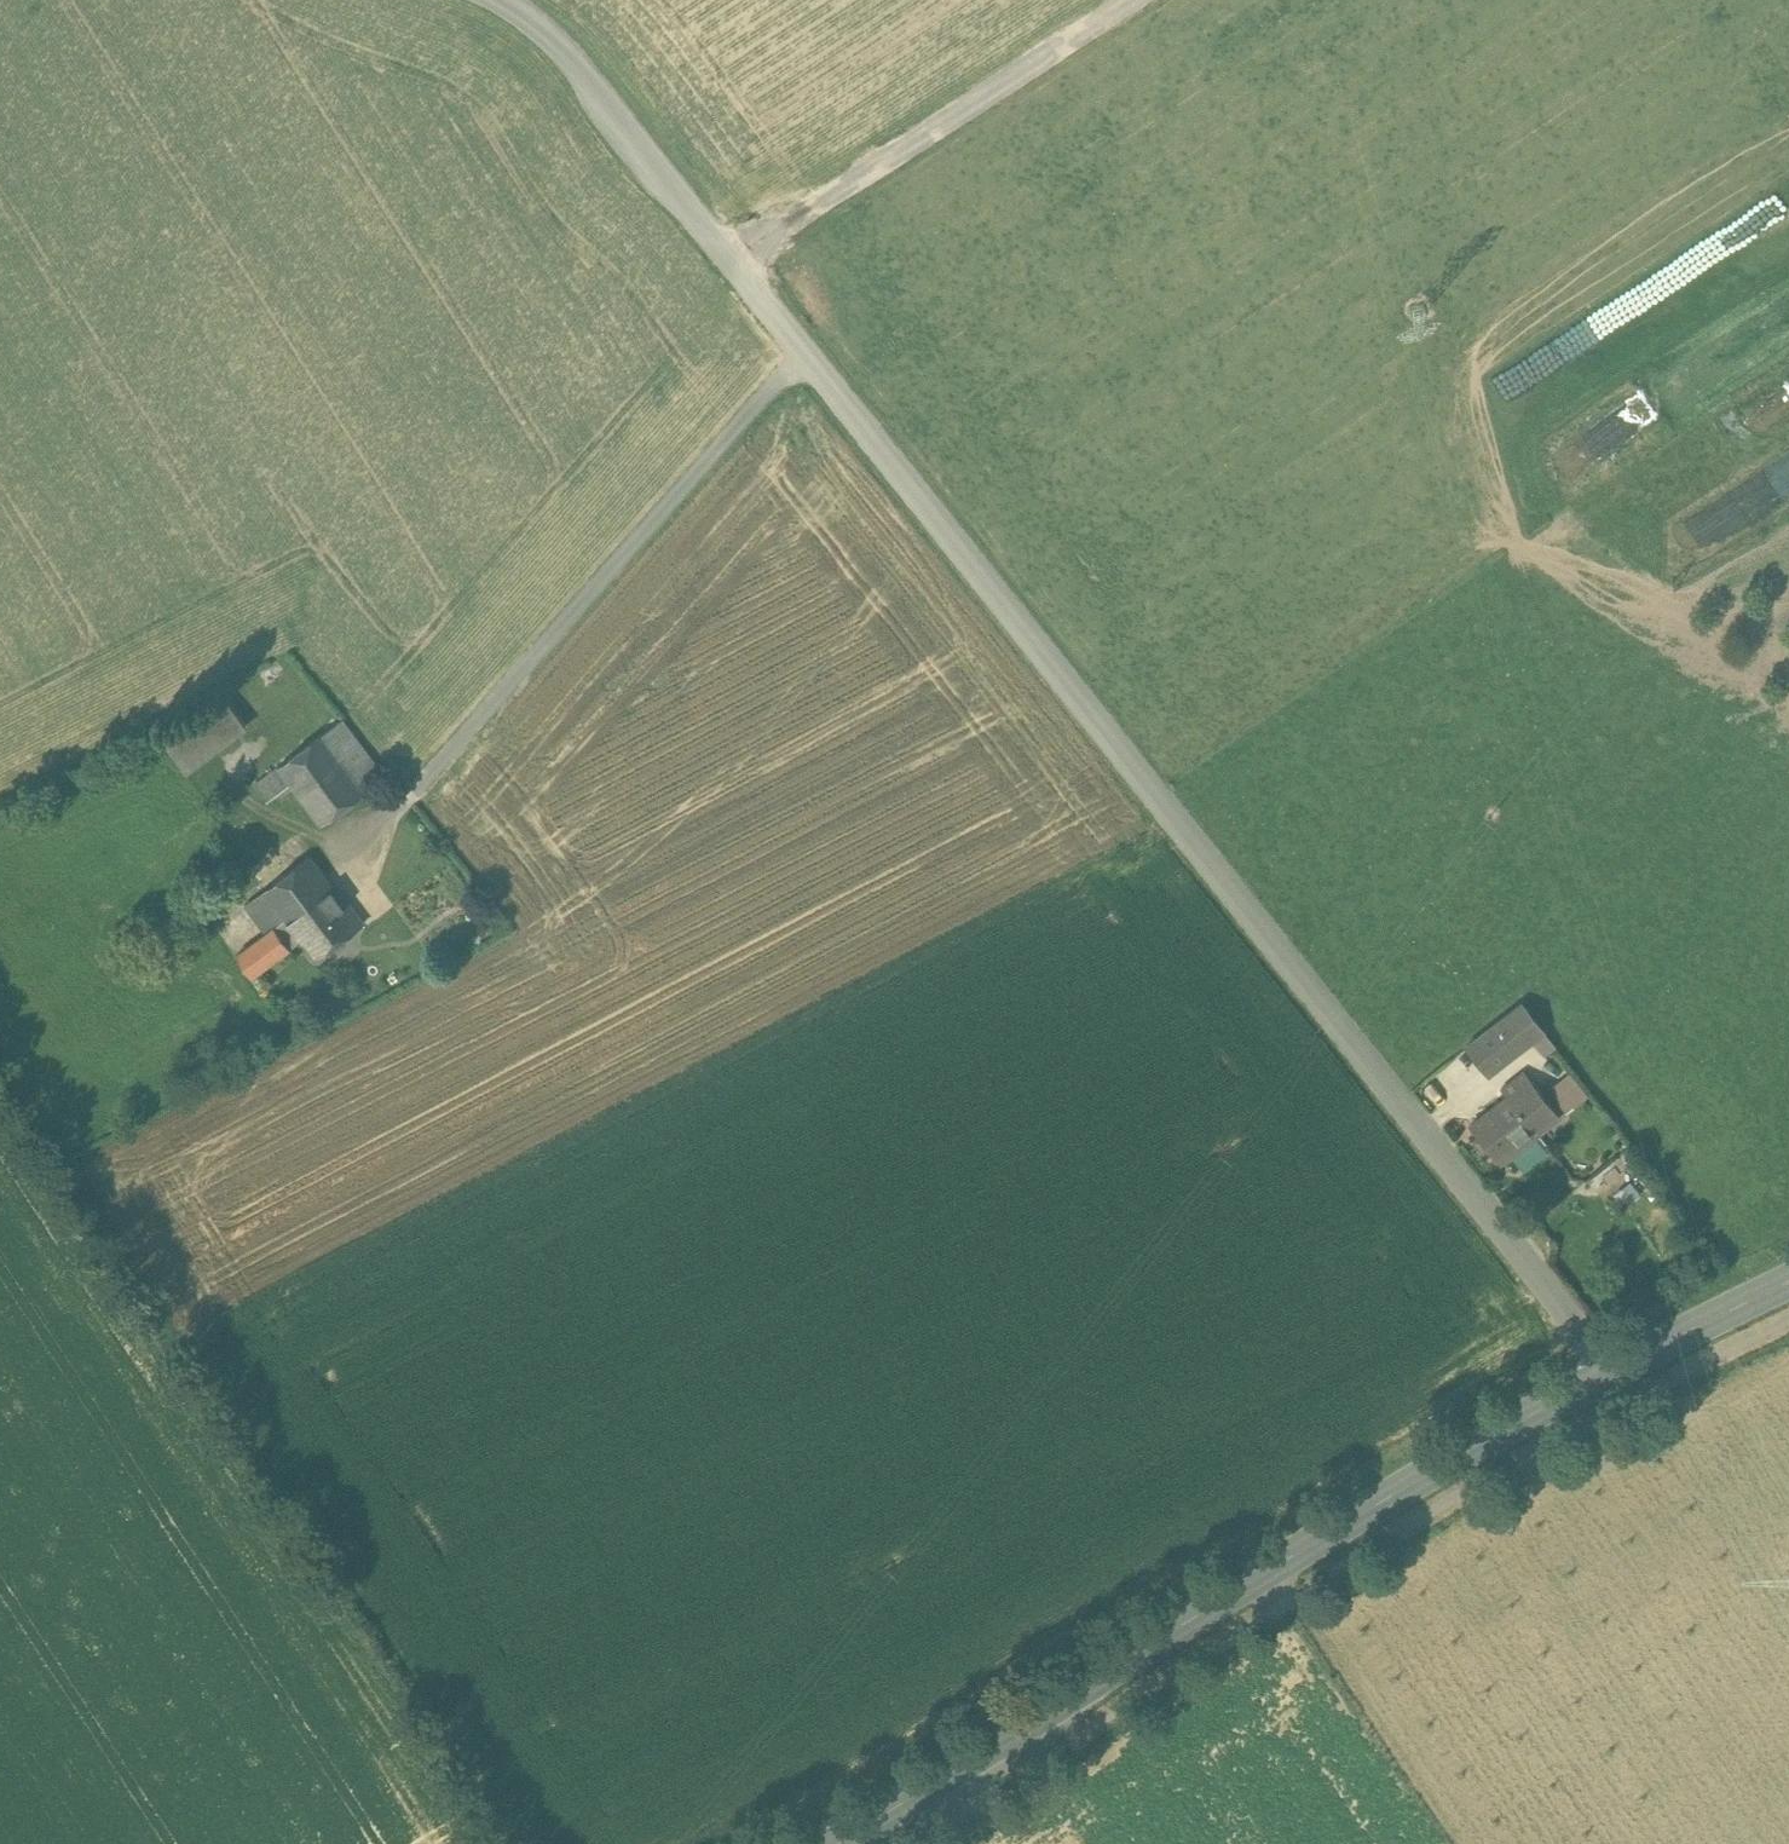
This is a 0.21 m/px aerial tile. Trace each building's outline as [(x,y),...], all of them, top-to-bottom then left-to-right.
[(222,694),(161,739),(185,771),(245,726),(222,694)] [(342,719),(277,767),(292,787),(320,825),(384,777),(342,719)] [(277,767),(254,784),(266,801),(277,793),(280,797),(292,787),(277,767)] [(308,857),(264,890),(286,918),(302,940),(316,959),(363,924),(348,904),(345,906),(308,857)] [(264,890),(245,904),(267,933),(286,918),(264,890)] [(267,933),(235,956),(251,977),(302,940),(286,918),(267,933)] [(1522,1004),(1495,1025),(1506,1038),(1479,1059),(1489,1072),(1543,1030),(1522,1004)] [(1495,1025),(1469,1045),(1479,1059),(1506,1038),(1495,1025)] [(1508,1095),(1471,1124),(1501,1162),(1559,1117),(1523,1071),(1502,1088),(1508,1095)]
